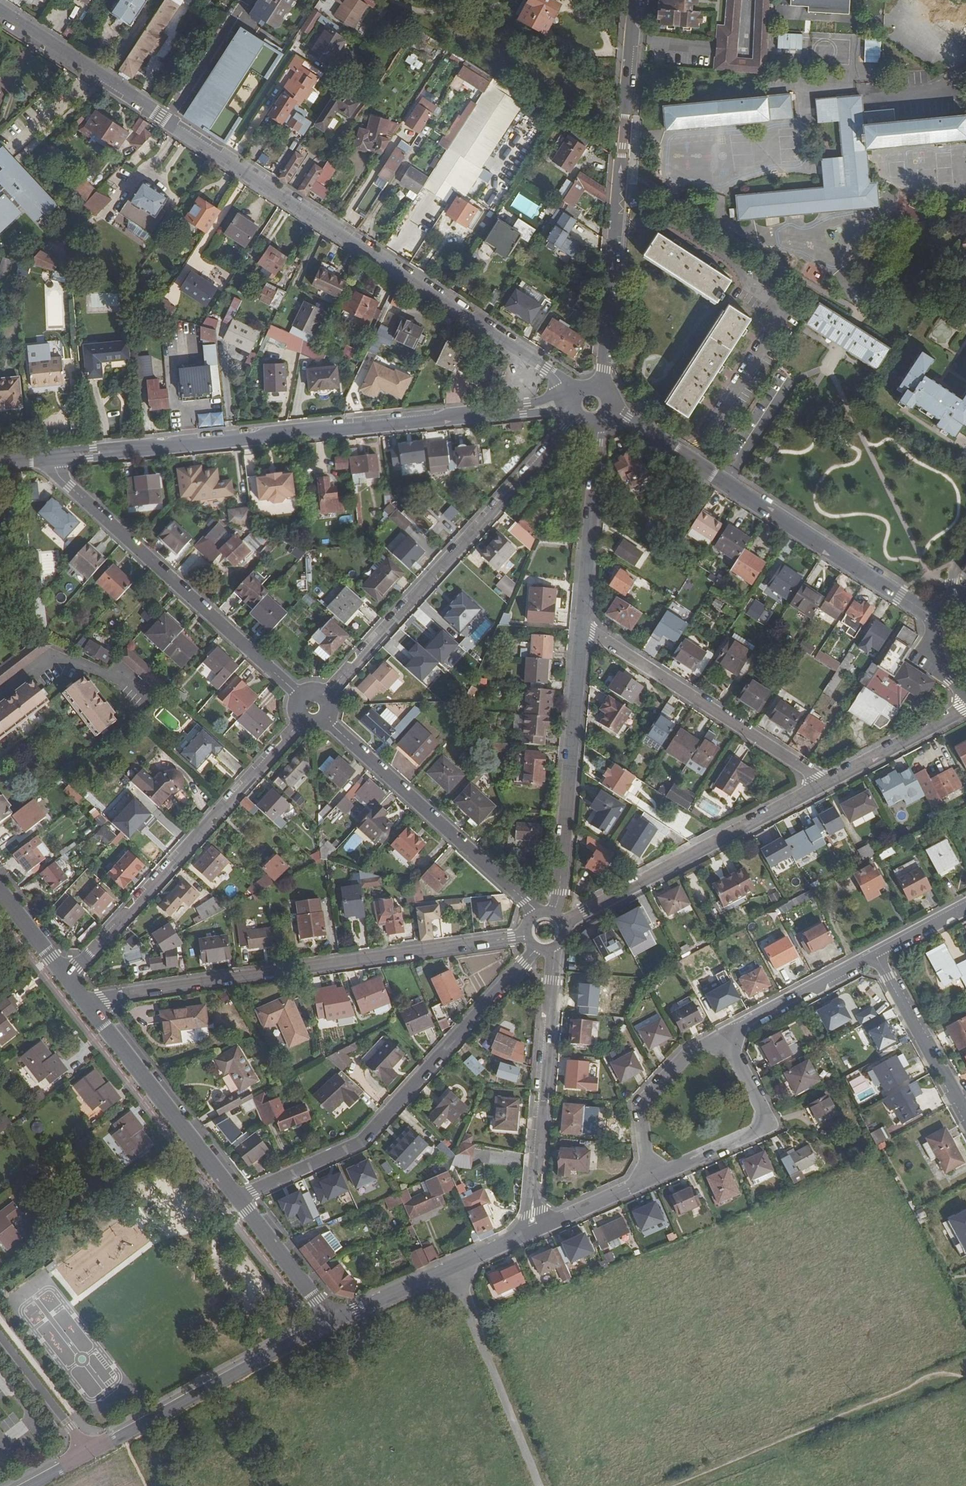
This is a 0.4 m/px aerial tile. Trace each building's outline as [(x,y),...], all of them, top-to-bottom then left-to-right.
[(130,26),(148,0),(119,0),(110,13),(130,26)] [(141,37),(157,48),(159,49),(166,38),(161,34),(178,7),(174,4),(176,0),(165,0),(141,37)] [(248,17),(261,26),(264,22),(276,30),(296,0),(260,0),(248,17)] [(342,4),(334,17),(352,28),(370,0),(335,0),(342,4)] [(562,7),(550,0),(530,0),(529,2),(526,0),(525,0),(516,15),(520,17),(520,19),(547,34),(562,7)] [(659,9),(666,10),(667,2),(669,2),(669,0),(657,0),(656,9),(659,9)] [(669,2),(667,2),(666,10),(659,9),(658,25),(696,28),(698,11),(690,10),(691,3),(687,3),(687,0),(669,0),(669,2)] [(736,42),(739,0),(727,0),(725,25),(717,24),(716,38),(724,38),(724,41),(736,42)] [(752,60),(751,74),(764,75),(768,0),(755,0),(752,60)] [(790,7),(808,8),(808,13),(849,15),(850,0),(791,0),(790,7)] [(965,22),(965,0),(930,0),(965,22)] [(326,27),(309,54),(328,66),(345,40),(326,27)] [(183,118),(226,146),(243,120),(227,109),(251,72),(266,81),(283,56),(241,28),(183,118)] [(75,35),(68,30),(65,35),(72,40),(75,35)] [(157,48),(141,37),(120,70),(132,78),(150,51),(153,53),(157,48)] [(716,38),(715,55),(722,56),(722,53),(735,54),(736,42),(724,41),(724,38),(716,38)] [(466,62),(449,50),(446,56),(463,67),(466,62)] [(715,55),(713,70),(734,72),(735,59),(735,54),(722,53),(722,56),(715,55)] [(420,70),(423,61),(410,57),(407,66),(420,70)] [(735,59),(734,72),(751,74),(752,60),(735,59)] [(463,67),(462,67),(463,68),(455,81),(462,86),(465,81),(484,93),(493,79),(466,62),(463,67)] [(333,71),(328,78),(340,85),(344,78),(333,71)] [(282,123),(283,122),(304,136),(311,124),(290,110),(295,103),(299,106),(310,89),(307,88),(312,81),(311,80),(313,77),(309,74),(305,80),(296,74),(269,116),(282,123)] [(424,187),(444,199),(451,187),(465,196),(482,170),(480,169),(524,99),(493,79),(484,93),(478,103),(452,143),(427,182),(424,187)] [(183,80),(171,98),(175,101),(187,83),(183,80)] [(337,90),(313,126),(323,132),(337,110),(348,117),(358,103),(337,90)] [(793,119),(790,96),(664,107),(667,131),(793,119)] [(863,110),(862,97),(818,100),(820,123),(843,121),(845,156),(823,157),(826,188),(738,196),(740,220),(880,207),(878,183),(870,184),(867,149),(965,140),(965,116),(894,123),(893,108),(863,110)] [(452,143),(478,103),(473,100),(447,140),(452,143)] [(420,133),(432,115),(418,106),(406,124),(420,133)] [(90,114),(79,133),(89,139),(108,151),(112,146),(118,150),(129,134),(96,112),(93,116),(90,114)] [(373,113),(371,123),(393,137),(403,121),(391,119),(391,117),(373,113)] [(145,129),(148,124),(140,119),(133,131),(139,135),(131,144),(138,151),(158,130),(153,127),(148,132),(145,129)] [(366,149),(383,153),(393,137),(371,123),(370,127),(362,126),(356,149),(366,151),(366,149)] [(578,161),(586,148),(587,147),(571,136),(564,146),(561,144),(558,149),(561,151),(553,162),(571,173),(578,161)] [(380,175),(388,182),(411,146),(403,140),(380,175)] [(589,150),(586,148),(578,161),(581,163),(589,150)] [(294,156),(279,180),(286,184),(302,161),(294,156)] [(322,171),(309,190),(323,199),(329,191),(324,188),(339,165),(330,158),(322,171)] [(2,225),(6,229),(24,213),(20,208),(24,206),(39,224),(59,207),(21,164),(19,165),(15,160),(0,173),(0,179),(5,185),(2,188),(0,185),(0,227),(2,225)] [(314,166),(297,192),(305,197),(309,190),(322,171),(314,166)] [(408,194),(416,199),(424,187),(427,182),(409,171),(401,185),(410,191),(408,194)] [(580,173),(562,202),(569,206),(573,208),(585,189),(605,202),(606,191),(580,173)] [(75,176),(68,183),(73,188),(80,181),(75,176)] [(83,178),(80,181),(73,188),(88,203),(98,192),(83,178)] [(170,199),(143,181),(130,201),(129,200),(120,213),(129,219),(127,229),(146,243),(167,213),(163,210),(170,199)] [(113,200),(98,192),(88,203),(85,206),(96,218),(113,200)] [(191,194),(173,222),(177,225),(195,198),(191,194)] [(642,194),(639,200),(644,203),(647,198),(642,194)] [(458,198),(447,216),(472,231),(484,212),(478,208),(477,210),(458,198)] [(187,219),(207,232),(220,212),(200,199),(187,219)] [(564,213),(576,221),(581,214),(573,208),(569,206),(564,213)] [(576,221),(564,213),(547,240),(550,242),(547,247),(554,252),(558,246),(573,256),(581,245),(567,236),(576,221)] [(237,216),(225,234),(245,247),(258,228),(237,216)] [(499,218),(482,244),(505,259),(522,233),(499,218)] [(710,267),(679,247),(681,244),(679,243),(676,240),(673,244),(658,234),(644,255),(717,303),(719,299),(721,301),(725,295),(723,294),(731,281),(716,271),(718,268),(715,266),(712,264),(710,267)] [(271,246),(259,264),(276,276),(288,258),(271,246)] [(29,264),(54,270),(60,264),(41,251),(29,264)] [(5,286),(9,272),(13,260),(4,258),(0,273),(0,279),(3,279),(1,285),(5,286)] [(811,267),(807,277),(821,283),(825,274),(811,267)] [(270,285),(248,270),(242,279),(247,282),(243,288),(259,299),(270,285)] [(320,290),(339,299),(343,290),(347,283),(328,273),(320,290)] [(193,274),(182,290),(207,306),(218,290),(193,274)] [(399,286),(391,306),(402,311),(406,301),(403,300),(407,291),(399,286)] [(487,303),(494,308),(502,295),(495,291),(487,303)] [(516,291),(505,308),(530,323),(541,306),(516,291)] [(356,296),(352,294),(346,308),(342,306),(339,313),(345,316),(347,312),(362,319),(360,323),(369,328),(380,305),(357,293),(356,296)] [(237,296),(226,320),(233,323),(225,338),(252,352),(262,331),(235,319),(244,299),(237,296)] [(312,336),(324,311),(304,302),(292,326),(312,336)] [(722,365),(741,335),(745,337),(747,334),(749,331),(745,329),(751,319),(730,305),(667,403),(688,418),(698,402),(701,404),(703,401),(705,397),(703,395),(717,372),(721,374),(723,369),(725,367),(722,365)] [(822,305),(808,324),(838,344),(876,369),(889,349),(850,323),(822,305)] [(206,315),(203,322),(216,328),(219,320),(206,315)] [(415,349),(417,344),(423,347),(427,338),(421,335),(423,330),(410,324),(410,323),(403,320),(403,321),(395,317),(389,329),(397,333),(394,339),(415,349)] [(558,347),(569,328),(554,318),(542,336),(558,347)] [(944,343),(951,330),(938,323),(931,336),(944,343)] [(381,325),(368,352),(376,356),(382,343),(389,329),(381,325)] [(218,331),(202,327),(203,342),(219,343),(218,331)] [(585,339),(569,328),(558,347),(573,357),(585,339)] [(302,354),(304,341),(291,334),(286,346),(302,354)] [(448,371),(462,349),(446,340),(434,363),(448,371)] [(328,352),(317,346),(304,341),(302,354),(301,354),(314,360),(325,359),(328,352)] [(129,342),(86,346),(89,378),(105,376),(103,362),(131,359),(129,342)] [(219,343),(203,342),(206,369),(222,368),(219,343)] [(348,346),(342,358),(350,362),(355,350),(348,346)] [(462,349),(448,371),(450,373),(455,365),(464,371),(473,356),(462,349)] [(962,399),(925,374),(934,359),(921,350),(898,386),(905,390),(906,391),(907,389),(913,392),(911,395),(917,398),(914,403),(915,404),(939,419),(940,420),(942,416),(948,420),(942,429),(954,437),(965,419),(965,392),(962,399)] [(151,355),(137,356),(139,380),(153,378),(151,355)] [(64,360),(31,364),(34,388),(66,384),(64,360)] [(362,390),(378,397),(382,389),(403,399),(412,378),(375,362),(362,390)] [(286,365),(265,366),(267,391),(287,390),(286,365)] [(313,389),(341,387),(338,367),(311,370),(313,389)] [(222,368),(181,372),(184,405),(225,400),(222,368)] [(471,377),(468,382),(472,382),(475,382),(478,384),(480,386),(483,381),(471,377)] [(0,380),(0,402),(10,401),(11,408),(23,406),(19,378),(0,380)] [(159,380),(149,381),(152,410),(170,408),(168,390),(160,391),(159,380)] [(911,408),(915,404),(914,403),(917,398),(911,395),(913,392),(907,389),(906,391),(905,390),(899,400),(911,408)] [(226,411),(199,414),(201,430),(227,427),(226,411)] [(935,425),(942,429),(948,420),(942,416),(940,420),(939,419),(935,425)] [(521,436),(514,438),(517,447),(524,445),(521,436)] [(397,442),(397,449),(390,450),(391,466),(423,464),(422,441),(397,442)] [(451,442),(427,445),(431,467),(442,465),(442,462),(448,461),(449,471),(454,470),(451,442)] [(479,463),(478,450),(477,445),(458,447),(460,465),(479,463)] [(358,446),(350,447),(351,458),(359,457),(358,446)] [(361,473),(379,471),(378,455),(359,457),(351,458),(352,469),(358,523),(359,523),(364,523),(361,493),(359,492),(358,486),(362,486),(361,477),(361,473)] [(621,462),(615,465),(628,490),(649,479),(638,456),(630,461),(628,455),(619,459),(621,462)] [(352,469),(351,458),(337,459),(338,470),(352,469)] [(180,470),(184,498),(194,496),(196,501),(232,497),(230,485),(218,487),(216,474),(201,475),(201,471),(192,472),(191,469),(180,470)] [(14,488),(25,487),(23,473),(13,474),(14,488)] [(269,479),(259,481),(261,502),(269,501),(274,505),(282,504),(286,499),(295,498),(292,477),(282,478),(282,476),(268,478),(269,479)] [(159,478),(128,481),(130,507),(161,505),(159,478)] [(329,479),(319,479),(322,513),(343,511),(342,499),(337,500),(337,489),(330,489),(329,479)] [(39,498),(36,483),(26,485),(29,500),(39,498)] [(64,509),(53,499),(40,514),(57,530),(55,531),(65,541),(80,524),(70,515),(69,516),(62,510),(64,509)] [(389,503),(383,510),(389,515),(395,508),(389,503)] [(405,515),(428,536),(441,522),(429,511),(425,516),(414,505),(405,515)] [(444,515),(451,522),(460,513),(452,506),(444,515)] [(536,506),(519,525),(531,536),(548,517),(536,506)] [(227,511),(229,522),(231,523),(230,514),(252,511),(252,508),(227,511)] [(405,531),(413,523),(399,509),(391,518),(405,531)] [(230,514),(231,523),(255,531),(252,511),(230,514)] [(701,513),(690,529),(711,542),(722,526),(701,513)] [(174,523),(160,538),(179,555),(193,541),(174,523)] [(205,536),(195,547),(213,564),(223,553),(236,566),(251,551),(237,537),(221,552),(213,544),(226,531),(219,524),(207,537),(205,536)] [(519,525),(517,524),(510,532),(531,551),(535,540),(531,536),(519,525)] [(716,548),(737,561),(746,547),(750,541),(730,528),(716,548)] [(407,535),(392,553),(410,569),(426,552),(407,535)] [(516,550),(500,536),(483,555),(498,569),(516,550)] [(615,555),(624,542),(621,540),(613,553),(615,555)] [(643,555),(624,542),(615,555),(635,567),(643,555)] [(96,553),(88,545),(71,564),(78,571),(75,575),(86,585),(106,562),(100,556),(98,557),(95,554),(96,553)] [(746,547),(737,561),(732,569),(753,583),(764,565),(760,562),(762,557),(746,547)] [(306,554),(297,548),(290,554),(299,563),(306,554)] [(196,566),(200,557),(191,553),(187,562),(196,566)] [(384,556),(367,575),(373,580),(365,588),(380,601),(404,575),(389,562),(384,556)] [(45,562),(32,563),(33,577),(47,576),(45,562)] [(114,568),(125,578),(127,575),(116,565),(114,568)] [(767,585),(792,602),(801,588),(796,584),(800,579),(780,565),(767,585)] [(125,578),(114,568),(98,585),(118,602),(133,585),(125,578)] [(254,572),(237,592),(244,599),(246,597),(258,607),(267,597),(268,595),(259,586),(264,581),(254,572)] [(614,589),(623,575),(619,572),(610,587),(614,589)] [(496,589),(511,595),(517,582),(502,575),(496,589)] [(639,585),(623,575),(614,589),(629,599),(639,585)] [(308,592),(308,582),(299,583),(300,594),(308,592)] [(556,585),(533,583),(529,622),(552,624),(556,585)] [(789,607),(810,621),(825,599),(803,585),(801,588),(792,602),(789,607)] [(836,585),(826,600),(842,611),(850,601),(840,595),(843,591),(843,590),(836,585)] [(363,601),(347,587),(328,609),(343,623),(356,609),(363,601)] [(453,608),(444,618),(461,633),(483,609),(463,591),(455,600),(458,603),(453,608)] [(852,597),(843,591),(840,595),(850,601),(852,597)] [(275,631),(288,616),(267,597),(258,607),(254,611),(275,631)] [(632,630),(642,614),(618,598),(607,614),(632,630)] [(455,600),(450,606),(453,608),(458,603),(455,600)] [(861,608),(854,603),(841,623),(858,634),(874,610),(866,605),(863,609),(861,608)] [(343,623),(347,627),(359,611),(356,609),(343,623)] [(275,631),(254,611),(251,615),(272,634),(275,631)] [(166,616),(184,632),(186,629),(188,627),(170,612),(166,616)] [(664,638),(676,646),(689,627),(668,614),(654,635),(662,640),(664,638)] [(181,634),(184,632),(166,616),(146,637),(165,652),(181,634)] [(319,649),(329,659),(350,637),(332,620),(318,635),(325,642),(319,649)] [(871,648),(878,653),(892,632),(875,621),(862,642),(863,642),(859,649),(867,654),(871,648)] [(198,641),(186,629),(184,632),(181,634),(194,646),(198,641)] [(905,629),(897,641),(872,681),(865,677),(861,683),(865,686),(849,710),(875,726),(877,723),(882,726),(890,724),(900,709),(912,691),(924,699),(936,682),(903,661),(910,650),(918,637),(905,629)] [(415,633),(401,649),(420,666),(435,651),(415,633)] [(181,634),(165,652),(184,668),(200,651),(194,646),(181,634)] [(734,635),(718,663),(738,675),(735,681),(740,685),(761,652),(734,635)] [(529,659),(552,661),(554,639),(534,637),(533,652),(530,652),(529,659)] [(816,649),(804,641),(799,648),(801,649),(805,652),(806,652),(812,656),(816,649)] [(685,642),(676,657),(684,662),(682,665),(694,673),(705,655),(685,642)] [(92,643),(86,651),(106,663),(112,655),(92,643)] [(795,645),(793,645),(791,649),(797,654),(801,649),(799,648),(795,645)] [(151,668),(128,647),(118,658),(164,700),(169,696),(167,694),(173,687),(151,668)] [(219,649),(205,664),(219,677),(233,662),(219,649)] [(325,664),(329,659),(319,649),(314,654),(325,664)] [(482,652),(475,659),(482,665),(486,656),(482,653),(482,652)] [(705,655),(694,673),(693,675),(700,679),(713,657),(707,653),(705,655)] [(546,674),(551,674),(552,661),(529,659),(526,659),(524,682),(546,684),(546,674)] [(831,660),(827,666),(836,672),(841,666),(831,660)] [(374,676),(372,674),(359,689),(371,700),(385,686),(389,690),(401,676),(387,663),(380,670),(374,676)] [(836,672),(828,686),(836,691),(845,677),(836,672)] [(620,673),(609,689),(632,704),(643,688),(620,673)] [(115,723),(109,714),(110,713),(108,710),(106,711),(92,693),(94,692),(92,688),(90,690),(82,679),(62,694),(96,738),(115,723)] [(236,713),(242,719),(253,707),(256,703),(257,702),(244,690),(247,688),(239,680),(221,700),(236,713)] [(753,680),(751,682),(767,693),(769,691),(753,680)] [(767,693),(751,682),(750,682),(740,698),(749,704),(747,706),(758,713),(770,695),(767,693)] [(47,702),(33,683),(25,689),(24,688),(21,690),(22,691),(4,705),(3,704),(0,706),(0,707),(0,708),(0,739),(47,702)] [(260,699),(247,688),(244,690),(257,702),(260,699)] [(650,692),(643,688),(638,695),(645,700),(650,692)] [(549,718),(549,708),(550,702),(553,702),(553,692),(526,689),(524,715),(549,718)] [(178,692),(174,698),(183,704),(188,698),(178,692)] [(610,697),(603,706),(610,710),(607,714),(600,724),(617,735),(632,712),(610,697)] [(738,700),(747,706),(749,704),(740,698),(738,700)] [(256,703),(253,707),(274,726),(279,720),(271,713),(269,715),(256,703)] [(780,703),(771,718),(779,722),(777,725),(789,733),(803,710),(796,706),(792,711),(780,703)] [(674,709),(667,705),(660,716),(667,720),(674,709)] [(274,726),(253,707),(242,719),(238,723),(259,742),(274,726)] [(372,713),(362,724),(383,744),(385,741),(391,746),(410,724),(404,718),(392,731),(372,713)] [(521,744),(545,746),(546,728),(549,728),(549,718),(524,715),(523,715),(521,744)] [(657,721),(648,734),(664,745),(676,726),(667,720),(660,716),(657,721)] [(825,725),(809,716),(798,732),(814,741),(825,725)] [(420,724),(401,745),(421,764),(441,743),(420,724)] [(181,755),(198,770),(213,753),(217,756),(225,748),(203,729),(181,755)] [(688,738),(689,736),(681,730),(667,751),(688,764),(691,760),(700,746),(688,738)] [(700,746),(691,760),(703,768),(716,747),(711,744),(714,739),(717,735),(710,731),(702,744),(700,746)] [(702,744),(689,736),(688,738),(700,746),(702,744)] [(955,747),(965,768),(965,741),(955,747)] [(419,766),(421,764),(401,745),(399,748),(419,766)] [(545,756),(539,756),(540,751),(527,750),(527,755),(525,755),(523,785),(542,787),(543,766),(545,766),(545,756)] [(331,756),(320,768),(341,788),(355,773),(339,758),(336,762),(331,756)] [(735,756),(716,786),(731,795),(741,781),(749,786),(759,771),(735,756)] [(299,757),(274,783),(286,794),(310,767),(299,757)] [(444,760),(431,774),(450,791),(463,778),(444,760)] [(603,785),(622,798),(627,791),(629,791),(633,785),(632,784),(637,777),(626,770),(617,764),(612,772),(608,778),(603,785)] [(952,770),(960,787),(965,784),(965,782),(958,767),(952,770)] [(930,779),(925,768),(914,773),(924,794),(932,807),(943,801),(940,797),(960,787),(952,770),(951,768),(930,779)] [(898,771),(876,782),(890,807),(904,799),(907,803),(924,794),(914,773),(911,769),(900,775),(898,771)] [(144,794),(160,807),(173,793),(176,793),(179,791),(182,788),(184,786),(185,783),(184,779),(183,776),(180,773),(178,772),(175,771),(174,771),(160,776),(144,794)] [(370,782),(364,788),(358,783),(345,798),(351,803),(359,794),(376,810),(380,806),(387,798),(370,782)] [(496,807),(473,785),(457,802),(473,818),(469,822),(476,828),(496,807)] [(667,797),(688,810),(696,799),(675,785),(667,797)] [(271,788),(256,804),(259,807),(274,791),(271,788)] [(259,807),(280,827),(286,821),(279,815),(281,813),(282,815),(290,806),(274,791),(259,807)] [(877,809),(868,791),(842,805),(851,823),(877,809)] [(601,814),(598,819),(593,825),(603,831),(607,834),(626,808),(604,792),(593,808),(601,814)] [(248,797),(242,803),(250,810),(256,804),(248,797)] [(13,816),(14,815),(7,807),(9,806),(6,803),(5,804),(0,798),(0,826),(13,816)] [(47,817),(34,800),(14,815),(13,816),(27,833),(47,817)] [(158,821),(134,800),(114,822),(130,838),(143,824),(151,830),(158,821)] [(322,814),(327,819),(335,809),(330,805),(322,814)] [(376,810),(362,825),(379,841),(394,826),(386,818),(389,814),(380,806),(376,810)] [(601,814),(593,808),(590,812),(593,815),(598,819),(601,814)] [(664,825),(647,813),(624,848),(637,857),(655,830),(659,832),(664,825)] [(104,825),(109,821),(104,816),(99,822),(103,826),(104,825)] [(944,820),(911,837),(913,843),(947,825),(944,820)] [(836,840),(834,841),(827,845),(830,849),(841,843),(830,821),(828,823),(836,840)] [(517,823),(516,840),(531,841),(531,849),(542,850),(544,826),(517,823)] [(828,823),(825,824),(834,841),(836,840),(828,823)] [(109,843),(121,832),(113,824),(108,829),(104,825),(103,826),(90,836),(94,841),(99,837),(104,837),(109,843)] [(834,841),(825,824),(821,826),(820,824),(788,841),(799,861),(827,845),(834,841)] [(409,830),(394,846),(411,862),(427,846),(409,830)] [(121,832),(111,843),(114,846),(124,835),(121,832)] [(38,837),(15,855),(29,873),(46,860),(37,848),(43,844),(38,837)] [(153,857),(160,849),(150,840),(142,848),(153,857)] [(948,840),(927,851),(941,877),(962,866),(948,840)] [(869,843),(857,849),(864,862),(876,856),(869,843)] [(212,881),(231,862),(215,847),(196,867),(212,881)] [(892,847),(886,850),(889,856),(895,853),(892,847)] [(321,850),(311,856),(318,862),(323,860),(322,859),(321,850)] [(889,856),(886,850),(878,855),(881,861),(889,856)] [(135,872),(138,874),(144,867),(129,853),(109,875),(124,889),(132,880),(130,878),(135,872)] [(597,853),(587,868),(601,878),(611,862),(597,853)] [(271,874),(256,885),(262,891),(267,888),(279,882),(277,880),(290,869),(276,854),(263,866),(271,874)] [(916,861),(895,873),(910,902),(918,898),(918,896),(931,889),(916,861)] [(55,863),(41,874),(54,891),(69,879),(55,863)] [(40,865),(34,870),(36,873),(43,868),(40,865)] [(434,865),(422,878),(437,892),(450,879),(434,865)] [(744,869),(713,885),(725,907),(756,891),(744,869)] [(867,895),(876,891),(883,887),(874,869),(858,878),(867,895)] [(363,889),(380,885),(379,879),(361,884),(363,889)] [(173,894),(161,907),(171,917),(185,902),(190,907),(201,895),(186,881),(176,891),(178,892),(175,896),(173,894)] [(98,887),(85,901),(100,915),(113,900),(98,887)] [(680,887),(658,899),(668,917),(690,905),(680,887)] [(358,919),(358,921),(365,920),(360,891),(344,894),(347,920),(358,919)] [(768,895),(772,902),(781,897),(778,891),(768,895)] [(876,891),(867,895),(870,900),(878,896),(876,891)] [(66,893),(51,909),(56,913),(71,897),(66,893)] [(415,895),(407,896),(409,908),(417,907),(416,904),(416,903),(415,895)] [(71,897),(56,913),(71,927),(86,911),(71,897)] [(445,911),(462,909),(461,898),(443,900),(445,911)] [(217,899),(198,908),(205,920),(227,909),(217,899)] [(301,917),(300,917),(303,938),(327,935),(324,914),(323,914),(321,899),(299,902),(301,917)] [(439,902),(416,904),(417,907),(422,941),(445,938),(439,902)] [(642,906),(614,920),(634,957),(656,944),(647,928),(652,925),(642,906)] [(401,907),(378,910),(380,924),(387,923),(389,934),(405,932),(401,907)] [(783,915),(786,923),(794,920),(791,912),(783,915)] [(157,958),(158,968),(180,965),(178,947),(184,943),(171,924),(155,935),(167,953),(168,957),(157,958)] [(807,944),(813,953),(832,943),(824,926),(804,937),(807,944)] [(276,945),(273,927),(240,932),(243,948),(250,947),(250,949),(276,945)] [(621,949),(611,932),(604,936),(595,941),(604,958),(621,949)] [(327,935),(303,938),(304,944),(328,940),(327,935)] [(229,937),(201,941),(205,963),(232,959),(229,937)] [(775,970),(798,958),(787,939),(765,951),(775,970)] [(686,944),(678,949),(683,958),(692,953),(686,944)] [(813,953),(807,944),(803,946),(808,956),(813,953)] [(927,954),(942,982),(959,973),(965,986),(965,962),(956,967),(944,945),(927,954)] [(800,962),(798,958),(775,970),(777,974),(800,962)] [(150,972),(148,960),(132,962),(133,974),(150,972)] [(761,969),(740,980),(749,997),(770,987),(761,969)] [(444,1003),(433,1008),(442,1029),(450,1026),(442,1007),(464,998),(459,988),(463,986),(460,980),(456,982),(451,971),(433,980),(444,1003)] [(374,983),(382,1005),(390,1002),(381,980),(374,983)] [(363,1013),(382,1005),(374,983),(364,987),(363,985),(353,989),(363,1013)] [(727,985),(706,996),(716,1014),(737,1003),(727,985)] [(338,986),(316,989),(322,1022),(357,1016),(346,988),(339,989),(338,986)] [(299,991),(292,994),(290,990),(258,1008),(267,1024),(281,1016),(295,1041),(313,1031),(308,1022),(314,1018),(299,991)] [(11,1007),(17,1003),(11,996),(0,1005),(0,1046),(17,1034),(5,1018),(2,1015),(11,1007)] [(840,1000),(819,1012),(824,1021),(829,1031),(850,1020),(840,1000)] [(423,1003),(402,1012),(411,1034),(419,1030),(419,1029),(432,1023),(423,1003)] [(693,1004),(672,1015),(681,1032),(702,1021),(693,1004)] [(206,1005),(163,1012),(168,1043),(183,1041),(181,1029),(209,1025),(206,1005)] [(2,1015),(5,1018),(14,1010),(11,1007),(2,1015)] [(824,1021),(819,1012),(814,1014),(819,1024),(824,1021)] [(883,1014),(864,1025),(878,1052),(897,1042),(883,1014)] [(948,1028),(959,1050),(965,1046),(965,1018),(948,1028)] [(572,1021),(570,1045),(590,1046),(592,1022),(572,1021)] [(661,1021),(640,1032),(649,1049),(670,1038),(661,1021)] [(495,1048),(493,1052),(509,1060),(524,1063),(525,1047),(516,1043),(511,1040),(514,1034),(502,1029),(500,1035),(499,1035),(494,1048),(495,1048)] [(790,1030),(779,1036),(786,1048),(797,1043),(790,1030)] [(759,1043),(772,1068),(791,1057),(786,1048),(779,1036),(778,1033),(759,1043)] [(389,1040),(368,1065),(388,1083),(397,1073),(392,1069),(405,1054),(389,1040)] [(38,1042),(19,1057),(37,1081),(43,1077),(49,1085),(65,1072),(53,1056),(50,1058),(38,1042)] [(242,1090),(249,1087),(260,1081),(241,1047),(219,1059),(226,1073),(231,1071),(242,1090)] [(334,1055),(329,1058),(343,1071),(351,1062),(345,1049),(341,1051),(334,1055)] [(463,1062),(476,1077),(485,1068),(472,1054),(463,1062)] [(633,1054),(612,1065),(621,1083),(642,1072),(633,1054)] [(896,1058),(874,1070),(886,1092),(908,1080),(896,1058)] [(808,1061),(780,1077),(791,1097),(819,1082),(808,1061)] [(505,1075),(508,1065),(503,1063),(500,1074),(505,1075)] [(588,1064),(568,1063),(566,1089),(586,1091),(588,1064)] [(591,1065),(588,1064),(586,1091),(596,1091),(598,1069),(591,1069),(591,1065)] [(508,1065),(505,1075),(519,1080),(522,1068),(508,1065)] [(91,1070),(71,1085),(90,1110),(96,1106),(101,1112),(117,1099),(106,1082),(102,1085),(91,1070)] [(365,1090),(343,1071),(317,1094),(330,1109),(342,1097),(349,1104),(365,1090)] [(227,1087),(233,1085),(229,1074),(224,1076),(227,1087)] [(914,1083),(905,1088),(910,1099),(914,1097),(914,1098),(920,1095),(914,1083)] [(249,1087),(242,1090),(237,1093),(240,1098),(246,1094),(250,1101),(254,1099),(255,1098),(249,1087)] [(905,1088),(884,1099),(891,1112),(900,1107),(902,1112),(898,1115),(903,1124),(923,1114),(914,1098),(914,1097),(910,1099),(905,1088)] [(450,1092),(436,1107),(427,1117),(436,1126),(446,1115),(454,1123),(468,1108),(450,1092)] [(216,1105),(222,1116),(246,1103),(250,1101),(246,1094),(240,1098),(237,1093),(216,1105)] [(269,1104),(265,1094),(255,1098),(254,1099),(262,1117),(275,1112),(278,1119),(282,1130),(310,1118),(305,1105),(284,1113),(279,1100),(269,1104)] [(518,1099),(497,1097),(495,1127),(515,1128),(517,1110),(518,1099)] [(828,1098),(810,1108),(820,1126),(839,1116),(828,1098)] [(264,1122),(262,1117),(254,1099),(250,1101),(246,1103),(256,1125),(264,1122)] [(584,1108),(565,1107),(562,1134),(584,1136),(585,1119),(583,1119),(584,1108)] [(129,1112),(112,1124),(117,1131),(111,1135),(130,1160),(150,1145),(138,1130),(141,1127),(129,1112)] [(265,1125),(278,1119),(275,1112),(262,1117),(264,1122),(265,1125)] [(12,1125),(6,1115),(0,1118),(0,1131),(12,1125)] [(217,1126),(232,1145),(241,1138),(227,1120),(217,1126)] [(878,1145),(892,1138),(886,1126),(871,1134),(878,1145)] [(427,1143),(412,1127),(387,1150),(402,1167),(427,1143)] [(946,1130),(928,1140),(946,1173),(964,1163),(946,1130)] [(828,1131),(827,1137),(839,1139),(840,1134),(828,1131)] [(257,1134),(238,1148),(251,1164),(269,1149),(257,1134)] [(453,1152),(443,1141),(435,1148),(446,1159),(453,1152)] [(455,1166),(472,1168),(475,1144),(457,1142),(455,1166)] [(810,1146),(797,1153),(790,1157),(783,1160),(795,1183),(804,1178),(801,1171),(819,1162),(810,1146)] [(788,1152),(790,1157),(797,1153),(794,1149),(788,1152)] [(561,1151),(559,1178),(566,1179),(566,1172),(583,1173),(585,1152),(582,1152),(567,1151),(561,1151)] [(766,1154),(744,1163),(752,1181),(774,1172),(766,1154)] [(345,1169),(354,1190),(377,1180),(368,1159),(345,1169)] [(388,1161),(383,1165),(389,1173),(394,1170),(388,1161)] [(729,1170),(708,1180),(719,1204),(740,1195),(729,1170)] [(319,1204),(348,1193),(340,1171),(311,1182),(319,1204)] [(456,1188),(449,1171),(424,1181),(429,1192),(409,1200),(404,1190),(398,1192),(403,1202),(410,1217),(445,1203),(441,1194),(456,1188)] [(286,1219),(296,1215),(301,1226),(320,1218),(307,1188),(278,1201),(286,1219)] [(679,1196),(692,1190),(691,1188),(677,1193),(679,1196)] [(692,1190),(679,1196),(672,1199),(679,1215),(701,1205),(694,1189),(692,1190)] [(390,1207),(403,1202),(398,1192),(386,1198),(390,1207)] [(3,1247),(17,1236),(5,1221),(17,1212),(9,1201),(0,1208),(0,1244),(3,1247)] [(494,1228),(488,1216),(484,1206),(482,1207),(480,1202),(467,1208),(479,1234),(494,1228)] [(488,1204),(484,1206),(488,1216),(492,1214),(488,1204)] [(656,1204),(634,1214),(642,1232),(664,1222),(656,1204)] [(949,1221),(962,1246),(965,1243),(965,1212),(949,1221)] [(623,1219),(593,1233),(599,1247),(629,1234),(623,1219)] [(326,1264),(327,1263),(337,1255),(335,1253),(342,1247),(330,1232),(321,1236),(302,1250),(318,1270),(326,1264)] [(585,1235),(563,1245),(563,1246),(571,1263),(593,1254),(585,1235)] [(410,1252),(417,1269),(431,1263),(425,1249),(423,1246),(410,1252)] [(432,1246),(425,1249),(431,1263),(439,1259),(432,1246)] [(563,1246),(557,1248),(565,1265),(571,1263),(563,1246)] [(565,1265),(557,1248),(533,1260),(540,1275),(556,1268),(560,1275),(568,1271),(565,1265)] [(604,1254),(608,1263),(614,1260),(611,1251),(604,1254)] [(318,1270),(322,1276),(331,1269),(326,1264),(318,1270)] [(332,1271),(331,1269),(322,1276),(334,1292),(355,1297),(356,1296),(356,1288),(349,1288),(349,1284),(353,1281),(340,1264),(332,1271)] [(497,1296),(523,1285),(515,1266),(489,1278),(497,1296)] [(563,1282),(571,1279),(568,1271),(560,1275),(563,1282)]
